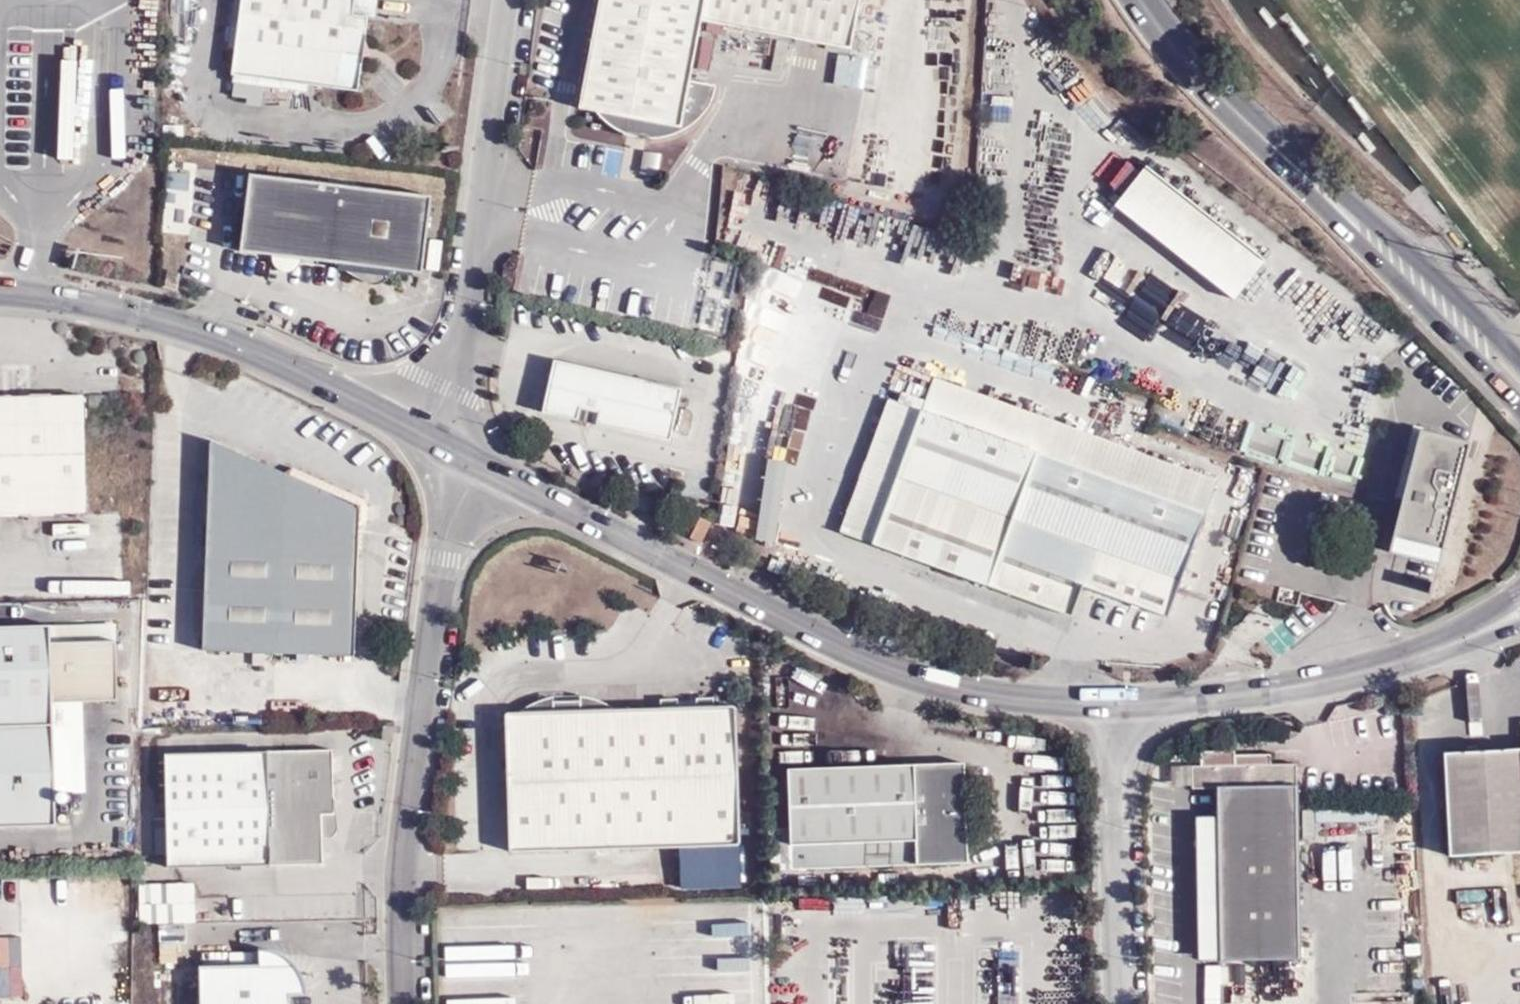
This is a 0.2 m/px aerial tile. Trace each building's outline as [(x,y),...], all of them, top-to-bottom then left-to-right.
[(266,89),(310,94),(311,86),(360,92),(369,17),(375,17),(377,0),(241,0),(231,81),(237,81),(235,96),(245,97),(245,104),(264,107),(266,89)] [(702,21),(852,50),(862,0),(600,0),(579,108),(655,123),(652,140),(660,139),(669,137),(678,134),(687,130),(695,124),(704,117),(711,108),(712,105),(715,96),(717,86),(691,81),(702,21)] [(835,85),(861,85),(861,54),(836,54),(835,85)] [(76,59),(50,59),(52,157),(78,156),(76,59)] [(658,176),(662,151),(645,149),(641,173),(658,176)] [(1268,260),(1146,166),(1114,208),(1236,301),(1268,260)] [(420,273),(429,195),(249,174),(240,252),(336,263),(352,275),(370,283),(379,282),(389,277),(397,270),(420,273)] [(1100,290),(1156,320),(1170,293),(1114,263),(1100,290)] [(1184,298),(1165,318),(1188,339),(1207,319),(1184,298)] [(554,360),(541,413),(672,442),(683,389),(554,360)] [(889,399),(839,532),(1072,618),(1082,587),(1166,615),(1216,480),(934,378),(921,412),(889,399)] [(87,512),(84,396),(0,398),(0,514),(87,512)] [(1442,441),(1417,435),(1392,552),(1439,563),(1464,447),(1442,441)] [(285,473),(210,440),(202,651),(355,657),(360,527),(368,522),(368,508),(368,506),(364,499),(293,468),(285,473)] [(759,514),(733,513),(732,536),(786,539),(788,513),(778,512),(781,457),(762,456),(759,514)] [(698,516),(694,535),(707,538),(711,519),(698,516)] [(66,517),(66,531),(94,531),(94,517),(66,517)] [(52,641),(116,639),(115,623),(52,625),(52,641)] [(56,766),(52,641),(52,625),(0,626),(0,767),(56,766)] [(52,641),(54,700),(118,698),(116,639),(52,641)] [(541,712),(503,713),(507,852),(680,848),(682,888),(740,886),(735,707),(541,712)] [(393,742),(395,728),(384,726),(383,740),(393,742)] [(166,754),(168,868),(323,865),(322,815),(335,815),(333,750),(166,754)] [(1443,754),(1449,857),(1519,853),(1519,750),(1443,754)] [(1221,961),(1302,960),(1299,807),(1298,785),(1297,785),(1297,764),(1272,764),(1271,754),(1236,756),(1236,752),(1201,752),(1201,765),(1192,766),(1192,790),(1217,789),(1221,961)] [(787,770),(789,828),(768,829),(769,870),(968,863),(965,764),(787,770)] [(0,767),(0,827),(58,825),(56,766),(0,767)] [(306,983),(303,977),(299,969),(294,963),(286,957),(280,953),(272,951),(264,950),(260,950),(260,966),(201,967),(202,1003),(292,1003),(291,995),(308,995),(307,991),(306,983)]
